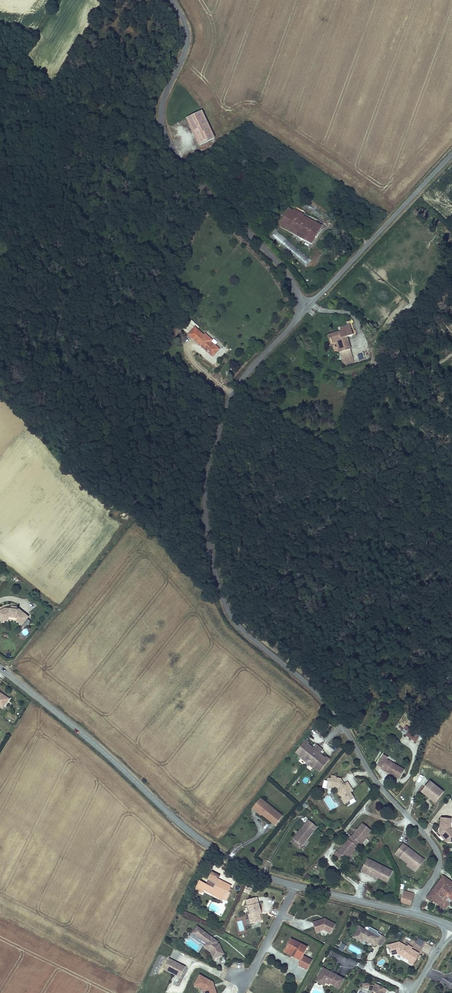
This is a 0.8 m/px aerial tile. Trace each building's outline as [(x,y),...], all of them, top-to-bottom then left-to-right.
[(215,137),(202,110),(186,118),(198,145),(215,137)] [(306,240),(315,225),(287,210),(279,226),(286,229),(288,225),(305,234),(303,239),(306,240)] [(288,225),(286,229),(303,239),(305,234),(288,225)] [(320,227),(315,225),(306,240),(312,243),(320,227)] [(353,321),(343,325),(344,328),(332,332),(334,340),(341,338),(344,349),(353,346),(349,333),(356,331),(353,321)] [(205,334),(196,326),(189,334),(214,356),(221,348),(212,340),(213,339),(206,332),(205,334)] [(15,610),(9,609),(4,609),(0,611),(0,621),(8,618),(15,619),(18,622),(19,621),(23,623),(27,618),(17,610),(17,611),(15,610)] [(2,708),(8,698),(0,693),(0,707),(2,708)] [(421,736),(409,728),(405,735),(416,743),(421,736)] [(326,757),(325,758),(323,759),(319,755),(320,754),(323,750),(316,745),(313,749),(312,750),(308,746),(308,745),(309,744),(305,741),(296,752),(302,758),(301,759),(314,768),(314,767),(320,772),(330,760),(326,757)] [(387,757),(383,754),(377,766),(398,778),(403,769),(386,759),(387,757)] [(341,778),(335,777),(335,779),(331,779),(329,778),(328,784),(333,786),(334,788),(335,787),(339,790),(338,791),(340,795),(341,794),(344,797),(343,798),(346,803),(355,797),(351,791),(353,790),(349,782),(345,784),(343,785),(340,779),(341,778)] [(444,792),(430,781),(421,792),(435,804),(444,792)] [(284,818),(266,803),(263,806),(260,803),(256,807),(261,811),(259,814),(263,817),(264,816),(277,827),(284,818)] [(442,818),(440,831),(444,833),(447,836),(448,838),(449,842),(451,842),(451,830),(450,828),(451,819),(442,818)] [(316,827),(308,820),(293,838),(301,845),(316,827)] [(343,849),(342,849),(338,852),(335,855),(343,862),(345,858),(348,860),(355,852),(353,850),(360,843),(362,845),(371,834),(369,833),(371,830),(363,824),(358,830),(359,832),(357,834),(356,833),(352,837),(351,837),(344,846),(345,847),(343,849)] [(406,861),(413,853),(400,843),(393,853),(398,857),(399,855),(406,861)] [(417,856),(413,853),(406,861),(417,869),(424,861),(418,857),(416,856),(417,856)] [(367,871),(387,881),(391,872),(365,859),(360,872),(365,874),(367,871)] [(406,861),(405,862),(407,864),(406,865),(415,872),(417,869),(406,861)] [(386,883),(387,881),(367,871),(365,874),(376,880),(377,878),(386,883)] [(229,895),(232,890),(232,889),(218,881),(219,878),(211,874),(207,881),(209,882),(207,888),(199,884),(194,894),(200,897),(202,893),(210,897),(212,894),(224,900),(223,902),(227,904),(231,896),(229,895)] [(440,880),(432,890),(437,894),(444,885),(447,888),(451,883),(448,881),(446,884),(440,880)] [(451,883),(447,888),(444,885),(437,894),(446,901),(448,898),(450,900),(451,901),(451,884),(451,883)] [(427,896),(429,898),(444,909),(448,903),(448,902),(446,901),(437,894),(432,890),(427,896)] [(212,894),(210,897),(218,901),(217,902),(222,905),(223,902),(224,900),(212,894)] [(400,902),(409,904),(412,897),(402,894),(400,902)] [(252,919),(253,925),(261,923),(260,916),(259,913),(261,913),(259,905),(248,907),(250,915),(249,916),(250,920),(252,919)] [(239,934),(247,933),(245,916),(237,917),(239,934)] [(336,929),(325,923),(324,926),(322,926),(322,924),(313,927),(316,937),(324,935),(331,939),(336,929)] [(210,950),(211,954),(213,955),(216,960),(225,953),(219,945),(217,943),(217,942),(197,927),(191,933),(206,944),(205,945),(210,950)] [(382,951),(387,942),(381,938),(379,941),(359,931),(354,942),(361,946),(363,943),(364,942),(366,943),(366,944),(375,949),(376,948),(382,951)] [(422,946),(425,941),(418,937),(415,943),(422,946)] [(339,949),(343,951),(347,945),(342,942),(339,949)] [(291,944),(285,956),(301,964),(299,969),(308,973),(313,963),(304,959),(307,953),(291,944)] [(203,947),(211,954),(210,950),(205,945),(203,947)] [(406,963),(412,954),(413,953),(409,950),(408,951),(404,949),(403,950),(401,949),(402,948),(400,947),(389,949),(391,960),(398,958),(406,963)] [(410,965),(415,956),(415,955),(412,954),(406,963),(410,965)] [(420,958),(415,956),(410,965),(409,967),(413,969),(420,958)] [(180,978),(185,968),(175,963),(175,964),(173,963),(174,962),(169,960),(165,967),(174,971),(173,974),(180,978)] [(344,984),(336,979),(336,981),(332,979),(333,978),(324,973),(319,981),(323,983),(321,987),(325,989),(326,988),(330,989),(331,988),(340,992),(344,984)] [(195,984),(205,989),(206,992),(218,992),(214,981),(200,974),(195,984)] [(325,991),(325,989),(321,987),(323,983),(319,981),(316,986),(325,991)]
